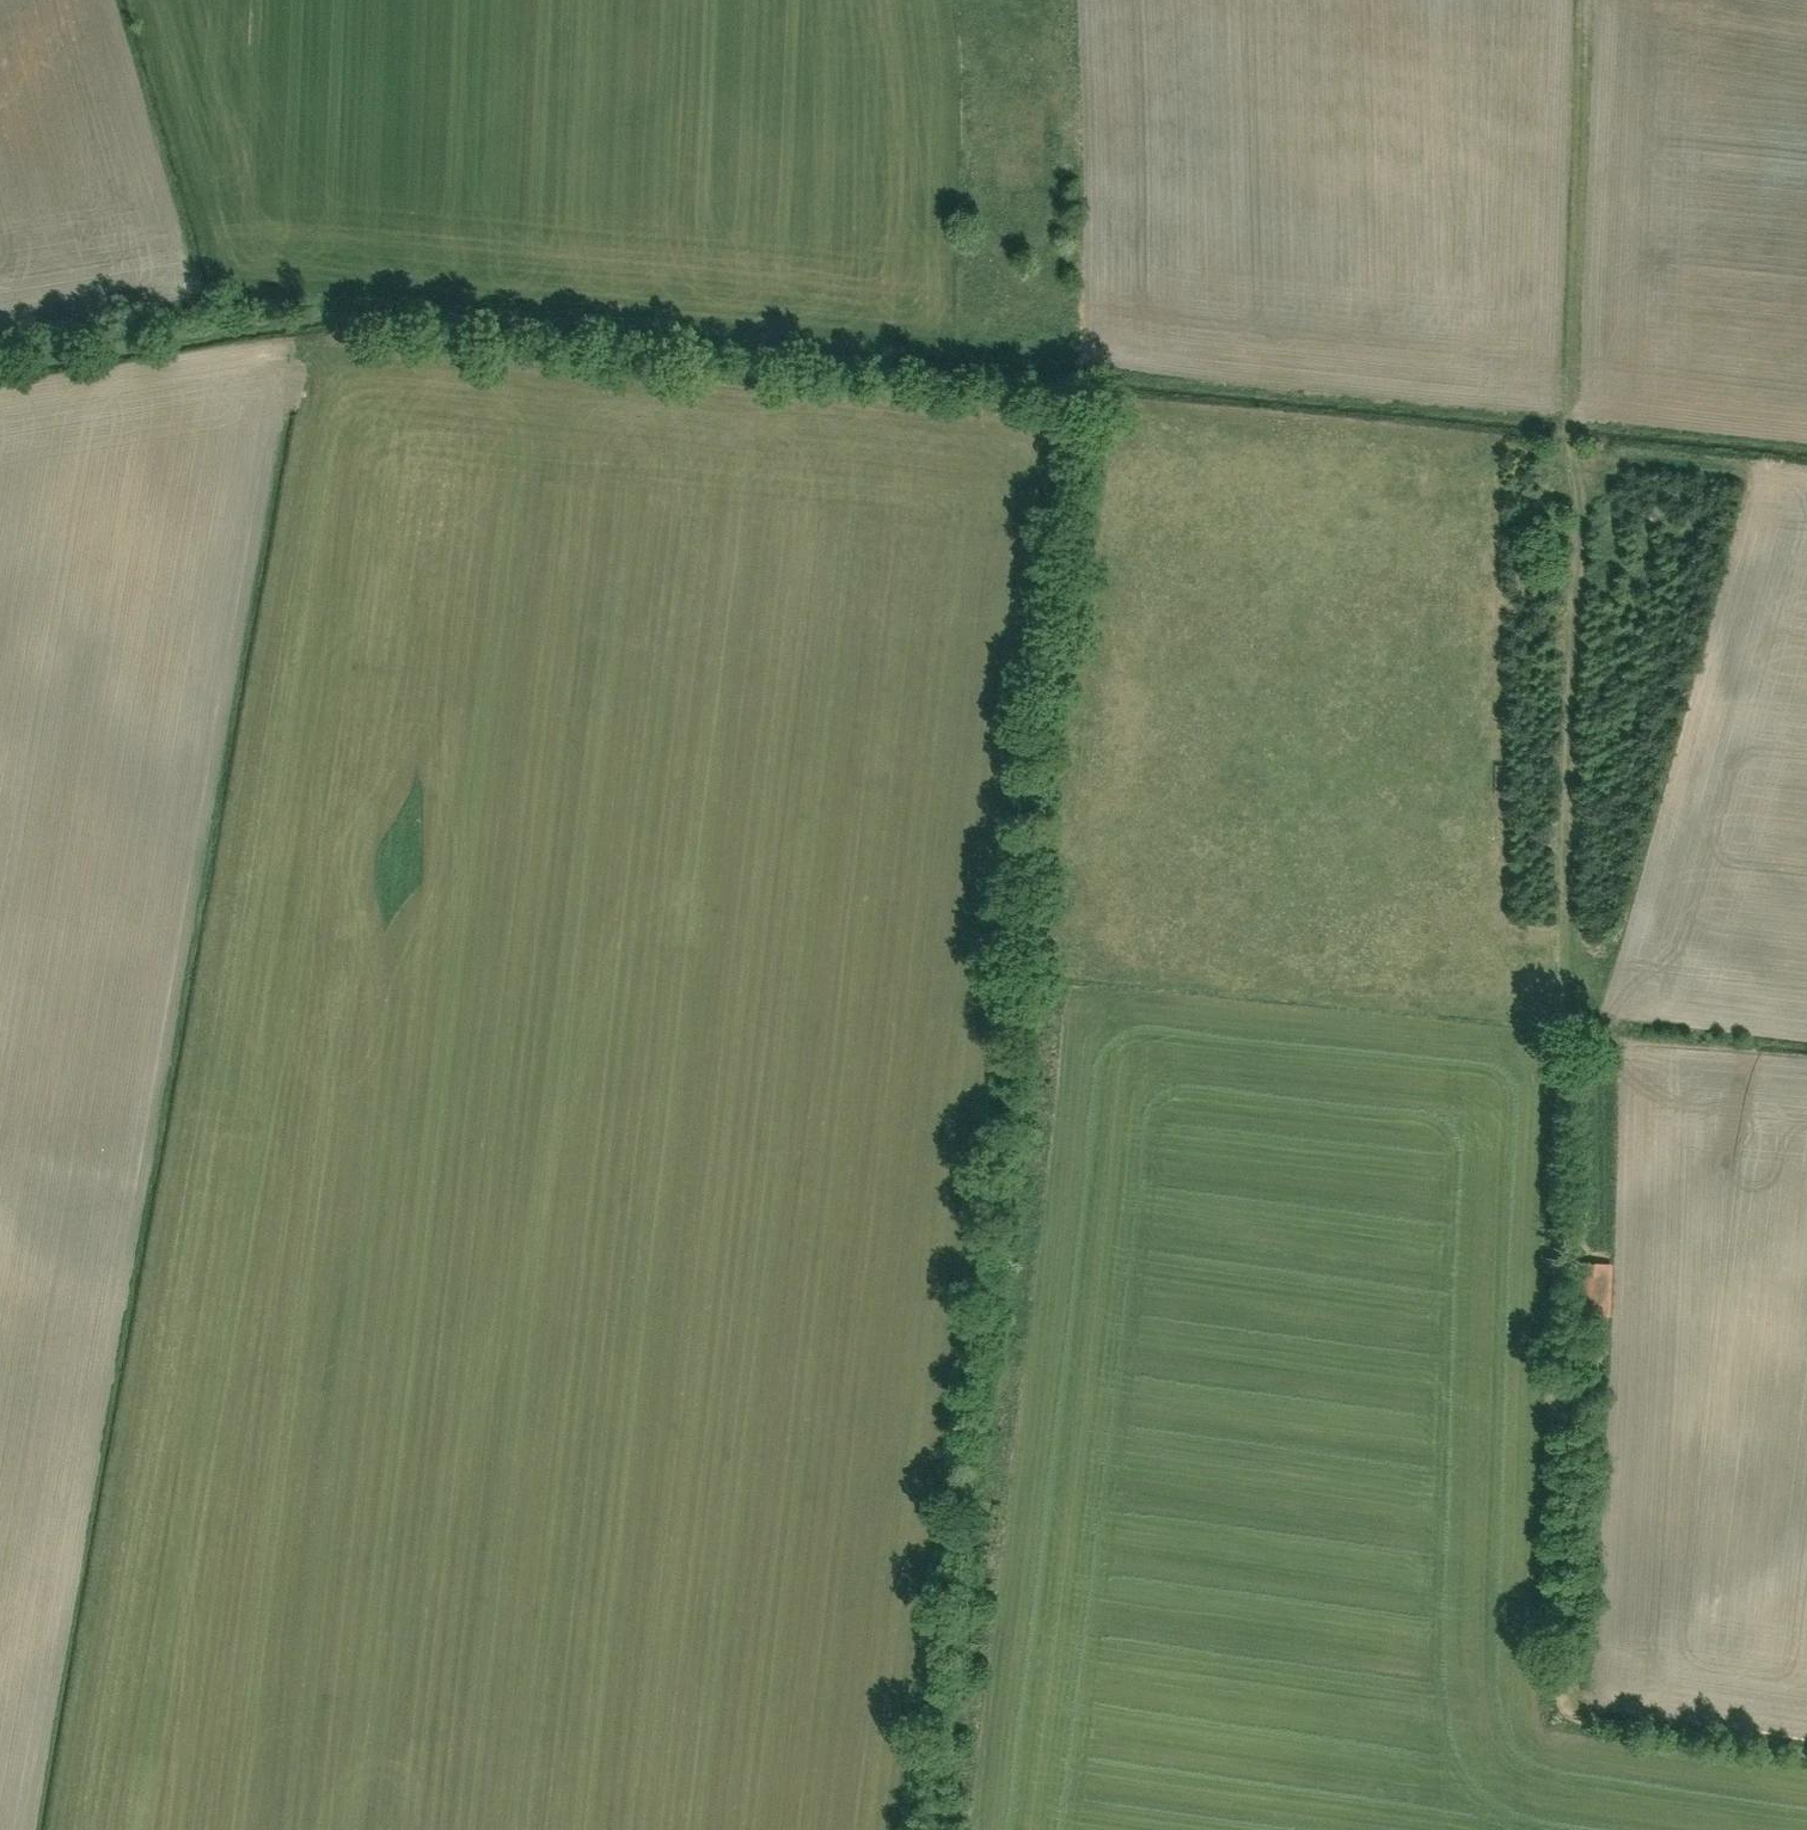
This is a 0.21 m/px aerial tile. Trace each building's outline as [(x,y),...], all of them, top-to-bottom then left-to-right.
[(1611,1314),(1612,1261),(1576,1261),(1576,1314),(1611,1314)]
